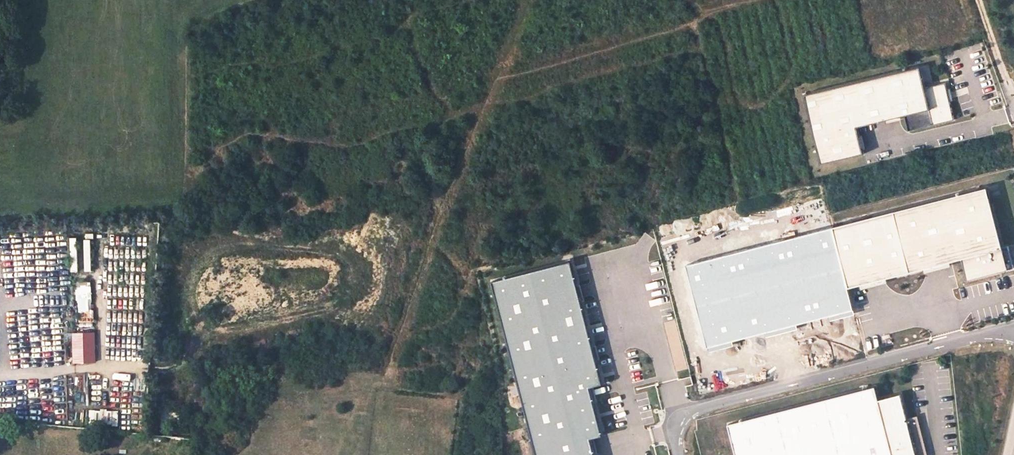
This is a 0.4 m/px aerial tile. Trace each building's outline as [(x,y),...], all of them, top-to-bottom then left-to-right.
[(920,69),(804,97),(820,162),(863,151),(857,125),(904,113),(907,129),(953,118),(944,80),(924,85),(920,69)] [(962,258),(968,280),(1013,269),(1013,264),(1009,246),(1003,247),(987,186),(832,226),(848,287),(962,258)] [(493,282),(537,454),(596,454),(592,440),(604,437),(591,388),(604,385),(572,262),(493,282)] [(92,301),(92,284),(77,284),(77,301),(92,301)] [(97,331),(73,331),(74,361),(97,361),(97,331)] [(728,424),(736,454),(927,454),(917,418),(905,421),(905,418),(906,418),(900,394),(878,400),(875,386),(728,424)]
